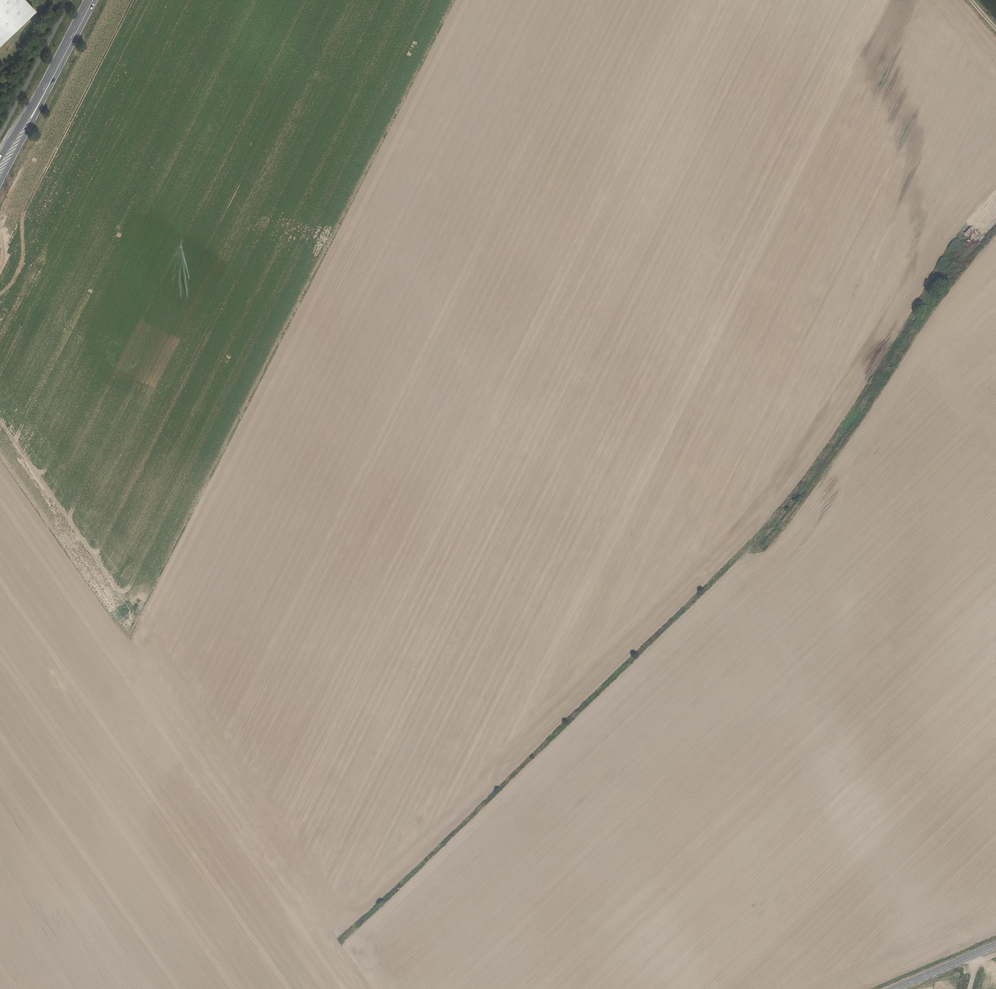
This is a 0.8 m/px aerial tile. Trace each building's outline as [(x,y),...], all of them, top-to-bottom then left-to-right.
[(25,0),(0,0),(0,44),(35,11),(25,0)]
